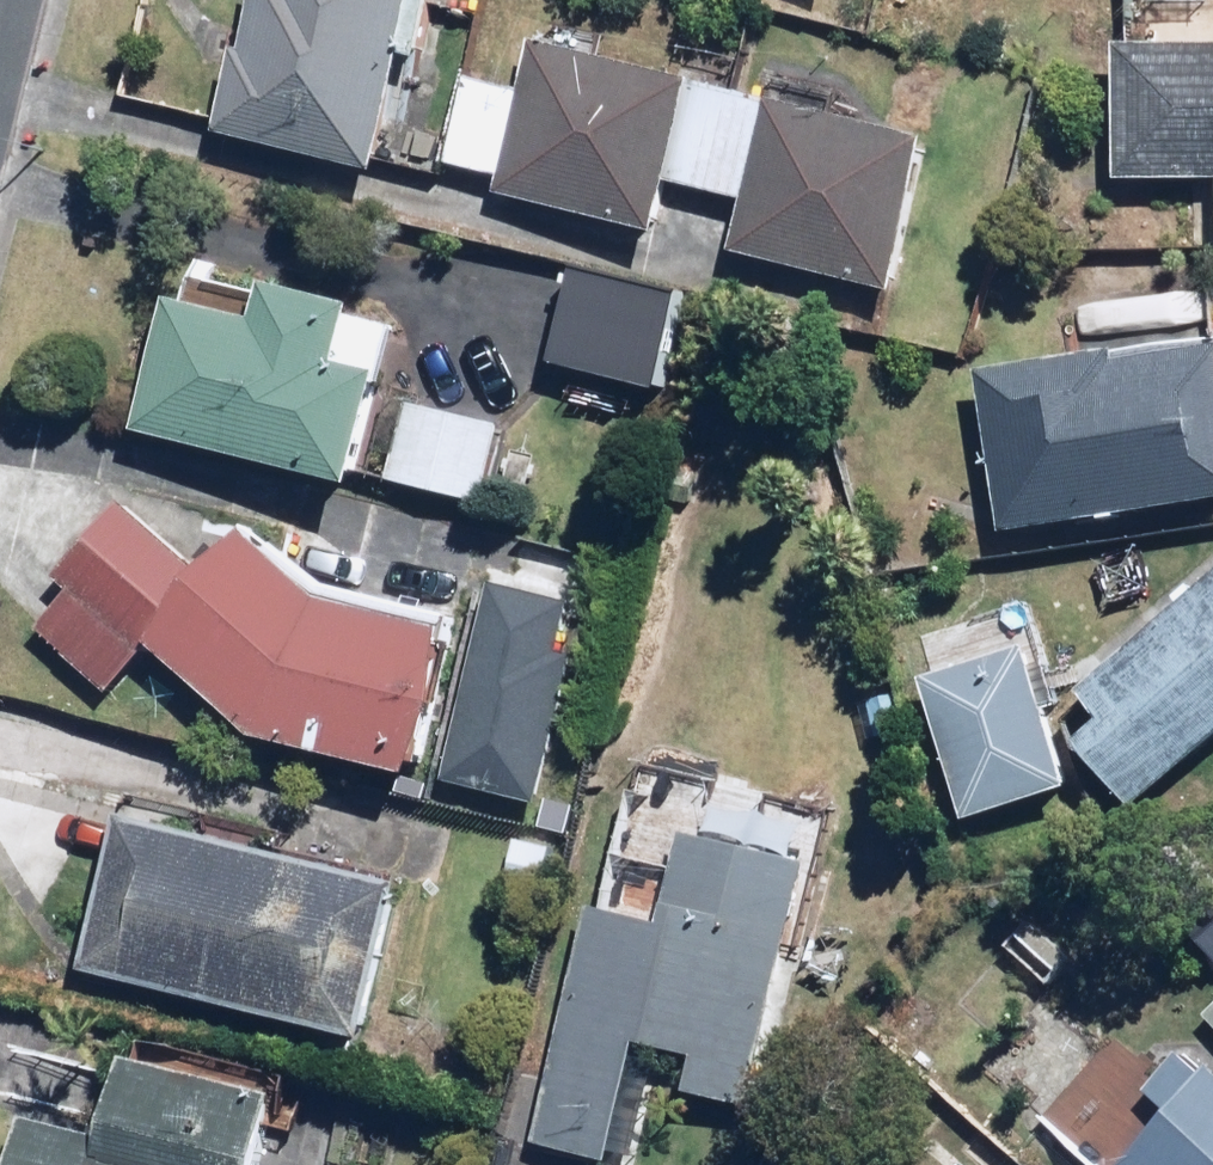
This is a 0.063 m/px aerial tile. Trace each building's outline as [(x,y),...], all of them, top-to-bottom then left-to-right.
[(218,142),(371,184),(404,63),(416,67),(433,2),(425,0),(257,0),(218,142)] [(1197,0),(1135,0),(1134,9),(1196,14),(1197,0)] [(440,171),(498,186),(494,200),(648,238),(660,191),(685,92),(673,89),(531,54),(519,101),(461,86),(440,171)] [(1118,54),(1109,184),(1212,191),(1212,60),(1118,54)] [(764,80),(757,110),(730,103),(685,92),(660,191),(740,210),(728,260),(891,300),(927,152),(824,127),(831,97),(764,80)] [(687,288),(575,261),(547,375),(660,402),(687,288)] [(349,503),(397,327),(201,274),(190,315),(162,307),(126,442),(349,503)] [(971,380),(995,544),(1212,511),(1212,344),(971,380)] [(500,427),(403,405),(384,487),(481,510),(500,427)] [(244,542),(201,585),(123,508),(54,578),(72,596),(37,631),(109,702),(150,660),(243,751),(413,794),(450,651),(322,619),(244,542)] [(1074,704),(1099,733),(1072,756),(1125,818),(1212,743),(1212,585),(1074,704)] [(561,615),(483,596),(436,791),(531,814),(526,832),(566,841),(574,808),(536,799),(569,662),(551,657),(561,615)] [(1059,711),(1035,602),(905,630),(949,828),(1066,802),(1046,713),(1059,711)] [(399,897),(117,829),(80,982),(362,1049),(399,897)] [(786,945),(794,914),(674,882),(662,928),(589,909),(526,1148),(592,1164),(612,1164),(639,1064),(690,1077),(684,1103),(741,1118),(786,945)] [(1027,925),(1002,956),(1054,999),(1080,968),(1027,925)] [(1205,1075),(1182,1054),(1138,1102),(1165,1127),(1129,1164),(1212,1164),(1212,1083),(1205,1075)] [(119,1071),(99,1148),(23,1128),(13,1164),(263,1164),(277,1112),(119,1071)]
